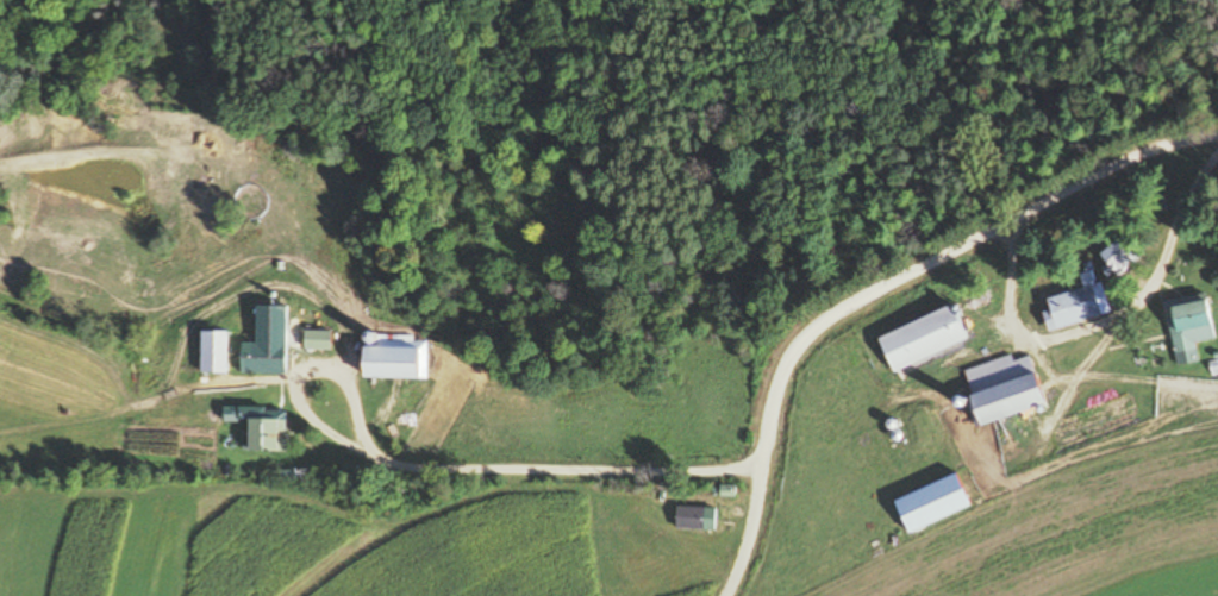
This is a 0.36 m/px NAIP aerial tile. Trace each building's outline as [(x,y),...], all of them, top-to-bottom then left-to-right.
[(1100,254),(1115,277),(1143,259),(1128,235),(1100,254)] [(1048,299),(1052,311),(1044,314),(1049,331),(1111,312),(1102,283),(1048,299)] [(1164,303),(1174,353),(1215,345),(1205,295),(1164,303)] [(229,373),(229,332),(202,332),(202,373),(229,373)] [(332,332),(305,332),(305,350),(332,350),(332,332)] [(363,380),(429,380),(429,342),(381,342),(381,347),(363,347),(363,380)] [(286,375),(287,344),(243,344),(243,375),(286,375)] [(1044,408),(1030,356),(1012,361),(1011,357),(965,369),(973,398),(967,399),(975,427),(1044,408)] [(251,450),(284,450),(284,419),(251,419),(251,450)] [(716,530),(716,507),(676,507),(676,530),(716,530)]
